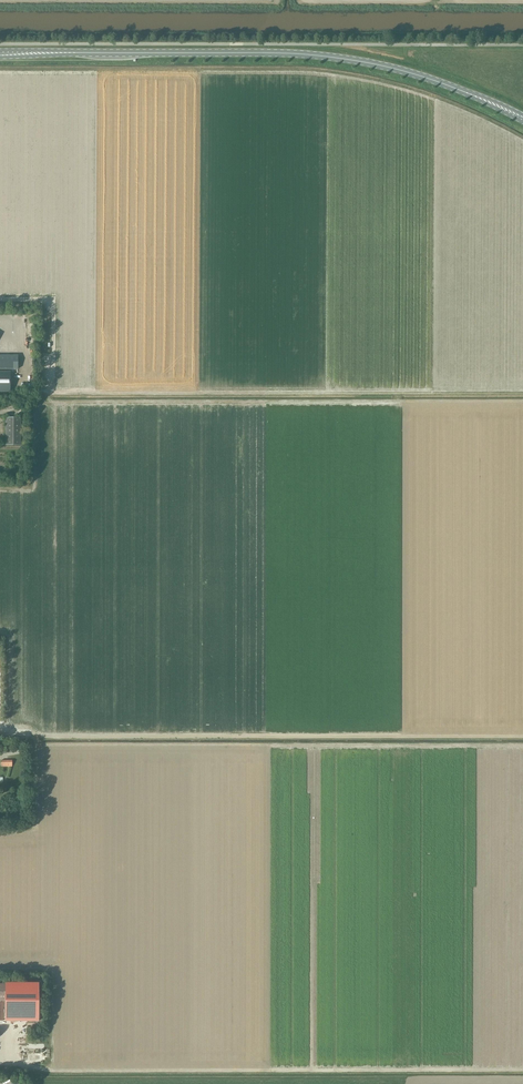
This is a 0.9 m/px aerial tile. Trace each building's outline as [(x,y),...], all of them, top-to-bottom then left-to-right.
[(17,369),(18,369),(18,355),(0,355),(0,369),(11,369),(11,371),(17,371),(17,369)] [(0,372),(0,392),(10,392),(10,372),(0,372)] [(5,417),(5,445),(21,445),(21,418),(5,417)] [(0,1002),(0,1020),(3,1020),(3,1018),(5,1018),(5,1021),(39,1020),(38,983),(5,983),(5,1007),(3,1007),(3,1002),(0,1002)]
